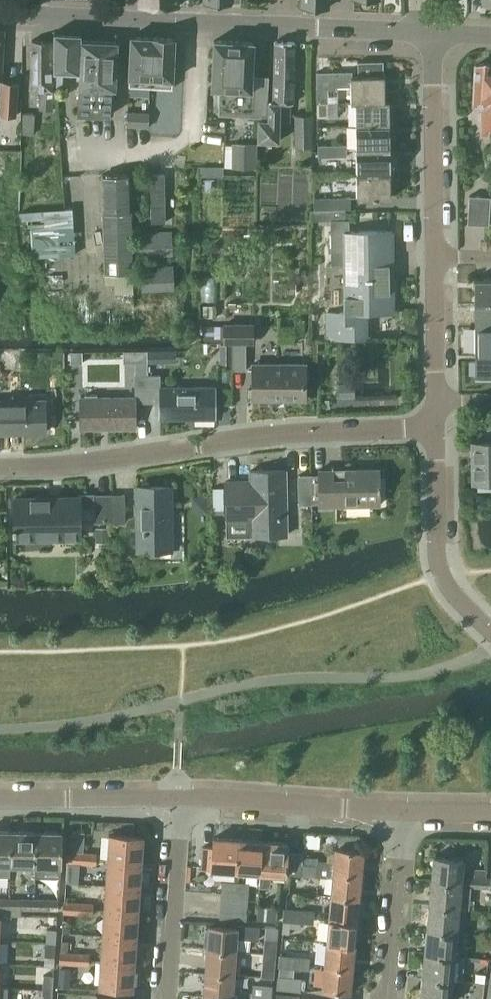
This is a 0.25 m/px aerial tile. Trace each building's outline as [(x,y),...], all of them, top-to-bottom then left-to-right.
[(53,34),(53,38),(53,41),(53,70),(56,71),(77,71),(77,88),(79,88),(78,113),(110,114),(111,89),(115,89),(117,49),(117,41),(81,39),(81,35),(81,34),(81,33),(78,33),(56,32),(53,32),(53,34)] [(130,49),(129,85),(150,86),(153,37),(131,36),(130,49)] [(172,87),(175,37),(153,37),(150,86),(172,87)] [(52,40),(31,39),(32,89),(40,89),(52,89),(52,40)] [(214,39),(211,88),(219,88),(218,114),(265,117),(267,91),(251,90),(253,42),(214,39)] [(258,141),(278,141),(278,122),(288,122),(289,103),(292,103),(294,41),(275,41),(274,102),(270,102),(269,120),(258,120),(258,141)] [(351,87),(351,101),(389,101),(389,100),(384,100),(383,76),(384,76),(384,75),(383,75),(383,61),(358,61),(358,75),(352,75),(352,71),(316,72),(316,103),(322,103),(322,101),(328,100),(328,89),(336,89),(336,87),(351,87)] [(490,132),(490,65),(485,61),(476,65),(474,104),(483,104),(482,132),(490,132)] [(16,115),(18,83),(2,82),(0,108),(0,114),(16,115)] [(40,89),(39,109),(52,110),(52,89),(40,89)] [(328,117),(328,100),(322,101),(322,103),(316,103),(317,117),(328,117)] [(356,103),(356,125),(388,124),(388,101),(389,101),(351,101),(351,103),(356,103)] [(22,112),(22,132),(34,133),(35,113),(22,112)] [(295,114),(296,147),(312,146),(311,114),(295,114)] [(148,127),(148,116),(127,115),(126,115),(126,126),(127,126),(148,127)] [(356,125),(357,149),(389,149),(388,124),(356,125)] [(232,155),(232,166),(256,167),(256,143),(247,143),(232,142),(232,155)] [(334,150),(334,144),(318,145),(319,156),(332,156),(332,150),(334,150)] [(334,150),(332,150),(332,156),(347,156),(347,144),(334,144),(334,150)] [(357,149),(357,173),(390,173),(389,149),(357,149)] [(147,160),(94,160),(94,234),(147,234),(147,160)] [(390,173),(357,173),(358,185),(358,198),(390,197),(390,185),(390,173)] [(490,224),(490,205),(490,196),(470,195),(468,223),(490,224)] [(314,197),(314,209),(350,209),(350,197),(314,197)] [(330,220),(331,265),(392,264),(391,231),(348,231),(348,229),(344,230),(344,219),(330,220)] [(392,264),(331,265),(344,265),(345,312),(327,312),(327,337),(366,337),(366,311),(376,311),(376,313),(388,311),(392,311),(392,264)] [(46,297),(34,297),(34,322),(47,322),(47,310),(71,310),(71,268),(46,268),(46,297)] [(96,268),(71,268),(71,310),(95,310),(95,322),(108,322),(108,297),(96,297),(96,268)] [(120,297),(108,297),(108,322),(121,322),(121,310),(145,310),(145,268),(120,268),(120,297)] [(170,268),(145,268),(145,310),(169,310),(169,322),(182,322),(182,297),(170,297),(170,268)] [(474,303),(490,303),(490,278),(474,278),(474,303)] [(474,303),(474,327),(490,327),(490,303),(474,303)] [(224,325),(203,325),(203,341),(224,341),(232,341),(232,369),(245,369),(245,341),(252,341),(252,323),(224,323),(224,325)] [(474,351),(490,351),(490,327),(474,327),(474,351)] [(82,350),(70,351),(70,363),(82,363),(82,350)] [(159,350),(147,350),(147,362),(159,361),(159,350)] [(0,351),(0,371),(17,371),(17,351),(0,351)] [(474,351),(474,376),(490,376),(490,351),(474,351)] [(252,363),(253,399),(305,399),(305,363),(252,363)] [(148,402),(148,374),(136,374),(136,396),(80,397),(80,428),(136,427),(136,402),(148,402)] [(160,374),(148,374),(148,402),(160,402),(160,418),(215,417),(215,386),(160,386),(160,374)] [(45,431),(45,399),(0,400),(0,432),(45,431)] [(473,443),(473,483),(490,482),(490,443),(473,443)] [(318,475),(311,475),(312,503),(319,503),(319,505),(379,504),(379,468),(318,469),(318,475)] [(286,535),(286,470),(250,471),(250,482),(225,482),(226,519),(250,519),(250,536),(286,535)] [(297,476),(298,504),(310,503),(310,475),(297,476)] [(136,485),(136,551),(173,550),(172,485),(136,485)] [(213,487),(213,511),(223,511),(223,487),(213,487)] [(15,525),(12,525),(13,531),(15,531),(15,539),(80,537),(79,505),(94,504),(94,522),(111,522),(111,494),(62,494),(62,497),(14,499),(15,525)] [(124,494),(111,494),(111,522),(124,522),(124,494)] [(193,508),(196,511),(207,511),(207,496),(193,496),(193,508)] [(94,541),(107,541),(107,526),(94,526),(94,541)] [(9,876),(10,864),(10,830),(0,830),(0,875),(9,876)] [(10,830),(10,864),(34,864),(35,830),(10,830)] [(34,864),(34,876),(60,876),(61,831),(35,830),(34,864)] [(84,831),(71,830),(69,849),(82,851),(84,831)] [(109,833),(107,859),(141,861),(143,835),(109,833)] [(202,846),(201,868),(205,868),(222,869),(237,870),(239,838),(213,836),(212,846),(202,846)] [(239,838),(237,870),(260,872),(263,840),(239,838)] [(260,872),(260,884),(268,884),(268,872),(270,873),(285,874),(285,872),(290,872),(301,873),(302,859),(302,853),(287,852),(287,842),(263,840),(260,872)] [(316,860),(315,874),(332,875),(333,871),(361,874),(363,850),(335,847),(334,862),(316,860)] [(67,851),(66,861),(81,862),(81,852),(67,851)] [(81,852),(81,862),(95,863),(95,858),(96,853),(81,852)] [(433,855),(430,880),(461,883),(461,885),(470,886),(476,886),(477,877),(485,877),(486,869),(475,868),(474,876),(462,876),(463,858),(458,858),(453,857),(433,855)] [(107,859),(105,884),(139,886),(141,861),(107,859)] [(302,859),(301,873),(315,874),(316,860),(302,859)] [(332,875),(330,894),(359,897),(361,874),(333,871),(332,875)] [(477,877),(476,886),(490,887),(490,877),(485,877),(477,877)] [(430,880),(428,904),(459,906),(468,907),(470,886),(461,885),(461,883),(430,880)] [(222,892),(221,904),(245,906),(246,895),(234,894),(235,882),(222,881),(222,892)] [(235,882),(234,894),(246,895),(247,883),(236,882),(235,882)] [(105,884),(104,909),(137,912),(139,886),(105,884)] [(330,894),(328,918),(357,920),(359,897),(330,894)] [(8,907),(9,898),(0,898),(0,907),(8,907)] [(18,898),(18,908),(33,908),(33,898),(18,898)] [(33,898),(33,908),(49,908),(49,899),(47,899),(33,898)] [(64,901),(63,912),(77,913),(78,902),(64,901)] [(78,902),(77,913),(92,914),(92,908),(92,903),(78,902)] [(221,904),(220,916),(245,918),(245,906),(221,904)] [(428,904),(426,928),(456,930),(459,906),(428,904)] [(104,909),(102,934),(136,937),(137,912),(104,909)] [(284,909),(283,919),(298,921),(299,910),(284,909)] [(299,910),(298,921),(312,922),(312,917),(313,911),(299,910)] [(328,918),(326,941),(354,943),(357,920),(328,918)] [(204,927),(204,938),(207,938),(207,945),(207,948),(235,950),(236,937),(258,938),(259,925),(236,923),(235,926),(208,924),(208,928),(204,927)] [(46,928),(45,942),(55,942),(56,929),(46,928)] [(426,928),(424,952),(454,955),(456,930),(426,928)] [(102,934),(100,960),(134,962),(136,937),(102,934)] [(265,938),(263,952),(274,953),(275,939),(265,938)] [(326,941),(324,964),(352,967),(354,943),(326,941)] [(44,950),(44,955),(54,956),(55,942),(45,942),(44,950)] [(207,948),(205,972),(233,974),(235,950),(207,948)] [(60,952),(59,962),(74,963),(75,953),(67,952),(60,952)] [(263,952),(262,966),(272,967),(274,953),(263,952)] [(422,974),(421,976),(452,979),(462,979),(463,970),(453,969),(454,955),(424,952),(422,966),(422,974)] [(75,953),(74,963),(88,964),(88,959),(89,954),(75,953)] [(280,955),(279,965),(292,967),(293,967),(294,956),(280,955)] [(294,956),(293,967),(307,968),(308,963),(308,958),(294,956)] [(100,960),(98,985),(132,988),(134,962),(100,960)] [(324,964),(321,988),(350,991),(352,967),(324,964)] [(70,969),(59,968),(57,986),(68,987),(70,969)] [(203,995),(232,997),(232,998),(249,998),(251,998),(252,992),(247,991),(247,990),(240,989),(240,988),(232,988),(233,974),(205,972),(204,986),(203,992),(203,995)] [(43,974),(42,988),(52,988),(53,975),(43,974)] [(278,976),(277,987),(299,989),(299,986),(300,978),(291,977),(278,976)] [(419,998),(450,998),(452,979),(421,976),(419,998)] [(251,998),(270,998),(270,994),(271,994),(271,986),(271,985),(259,984),(253,983),(252,992),(251,998)] [(42,988),(41,998),(51,998),(52,988),(42,988)]
